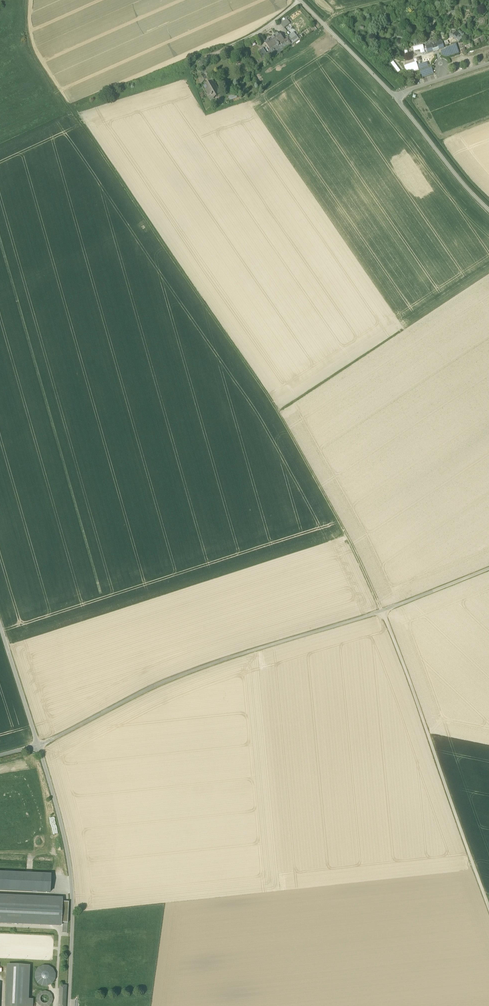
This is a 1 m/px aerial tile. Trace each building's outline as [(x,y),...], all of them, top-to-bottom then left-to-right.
[(280,24),(284,29),(290,23),(287,19),(280,24)] [(456,32),(452,35),(455,40),(456,39),(459,42),(462,39),(456,32)] [(265,42),(270,49),(279,43),(284,40),(278,34),(265,42)] [(288,39),(288,40),(292,45),(293,46),(300,40),(297,36),(293,39),(291,36),(290,37),(288,39)] [(271,51),(268,53),(271,58),(272,59),(289,47),(286,43),(281,46),(273,52),(271,51)] [(270,49),(271,51),(273,52),(281,46),(279,43),(270,49)] [(427,48),(429,54),(433,52),(433,50),(438,48),(439,50),(444,49),(442,43),(437,44),(437,45),(432,47),(431,46),(428,48),(427,48)] [(447,49),(440,51),(441,56),(447,58),(459,54),(456,45),(452,46),(447,49)] [(258,52),(262,58),(265,55),(267,54),(263,49),(258,52)] [(418,66),(422,79),(434,75),(431,66),(429,67),(428,63),(418,66)] [(209,97),(211,101),(214,99),(214,98),(221,94),(213,81),(204,86),(208,94),(208,93),(210,96),(209,97)] [(50,893),(51,875),(0,873),(0,891),(50,893)] [(61,926),(61,923),(62,902),(62,900),(0,897),(0,923),(61,926)] [(6,1005),(32,1005),(32,1001),(28,1001),(29,967),(8,966),(6,1005)] [(38,983),(42,985),(47,985),(51,983),(54,979),(54,974),(52,970),(48,967),(43,967),(39,969),(36,973),(36,978),(38,983)] [(51,1004),(52,1000),(51,996),(49,993),(45,992),(41,993),(38,995),(37,999),(38,1003),(40,1005),(49,1005),(51,1004)]
